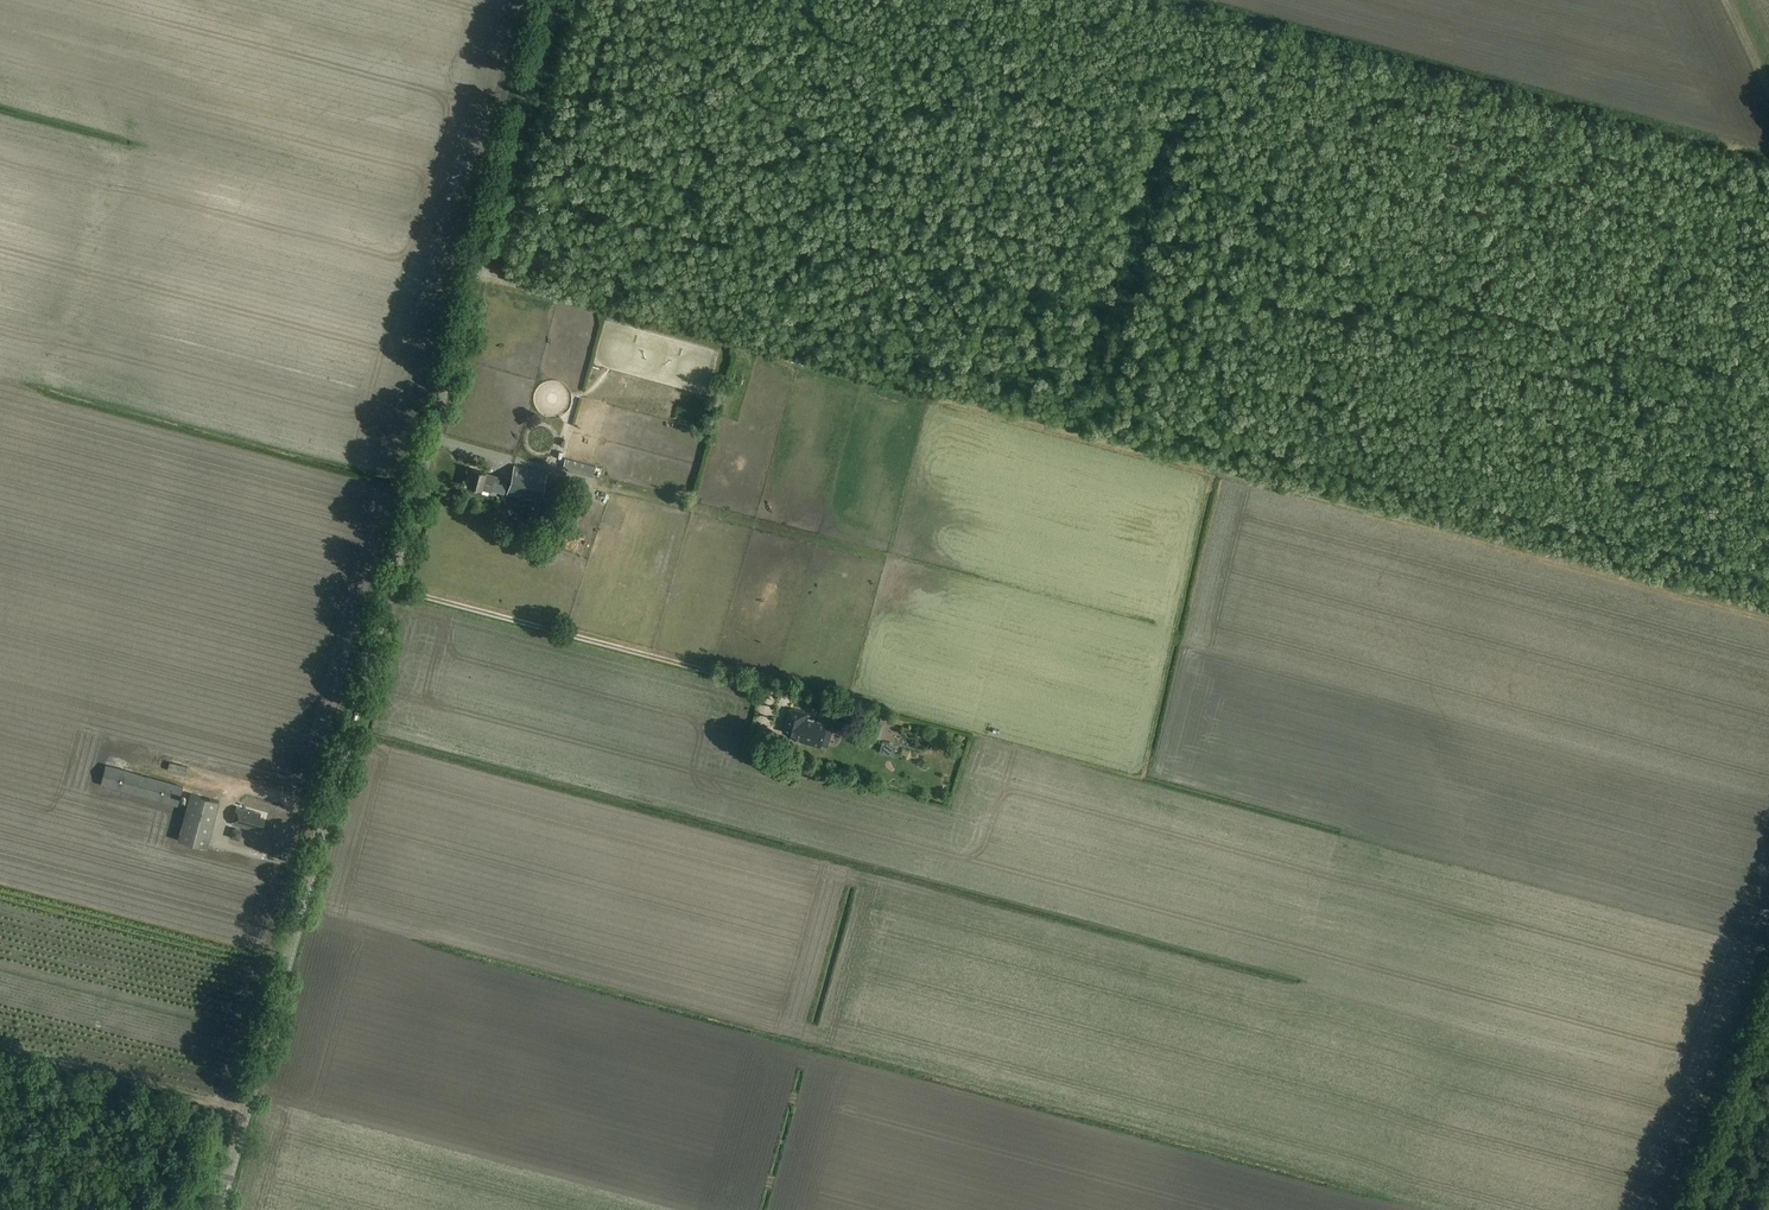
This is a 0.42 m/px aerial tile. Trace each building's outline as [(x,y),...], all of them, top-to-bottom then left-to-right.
[(567,458),(565,465),(596,473),(597,466),(567,458)] [(548,473),(515,465),(508,494),(540,502),(548,473)] [(487,472),(473,468),(468,486),(482,490),(482,489),(491,491),(494,482),(499,483),(501,477),(486,473),(487,472)] [(560,493),(552,491),(545,518),(553,520),(560,493)] [(585,503),(575,498),(562,523),(572,528),(585,503)] [(601,513),(604,501),(597,499),(594,511),(601,513)] [(579,556),(585,539),(571,534),(566,552),(579,556)] [(878,708),(877,713),(875,713),(869,735),(883,738),(886,725),(888,726),(890,717),(887,716),(889,711),(878,708)] [(809,714),(793,709),(786,732),(796,735),(795,739),(822,747),(822,744),(828,746),(833,730),(827,728),(830,719),(820,716),(819,722),(807,718),(809,714)] [(190,767),(171,763),(169,770),(188,774),(190,767)] [(184,786),(108,765),(102,785),(179,806),(184,786)] [(220,801),(191,793),(179,840),(207,848),(220,801)] [(262,814),(238,807),(233,824),(261,832),(265,818),(261,817),(262,814)]
